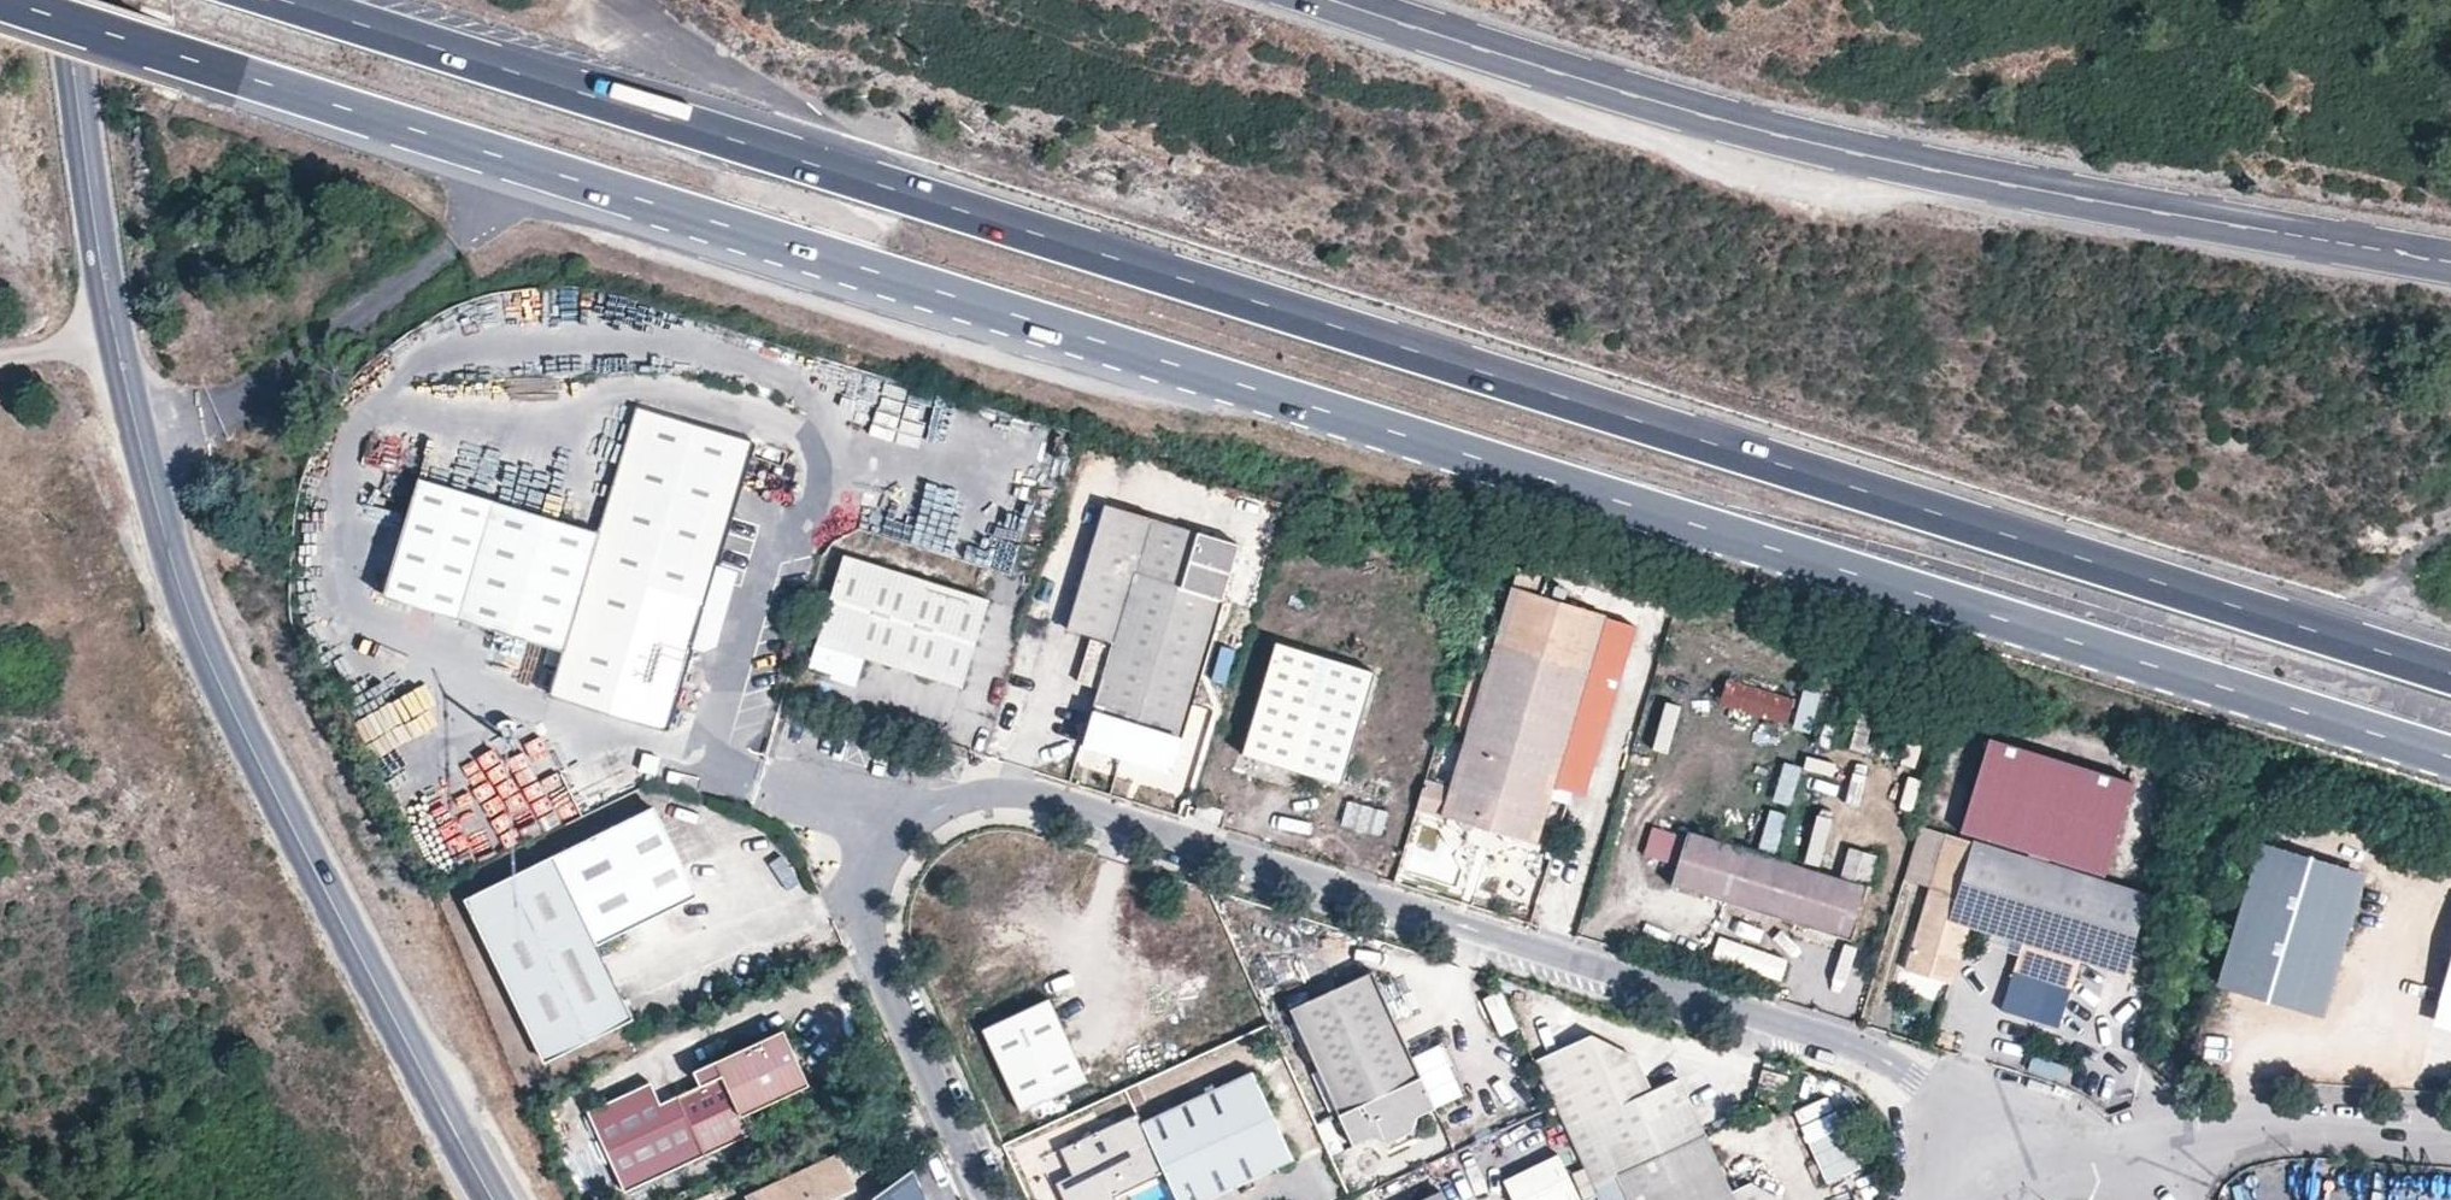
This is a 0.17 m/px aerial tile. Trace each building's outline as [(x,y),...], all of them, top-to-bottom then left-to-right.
[(752,446),(637,411),(600,535),(567,647),(561,665),(554,688),(553,692),(668,726),(693,642),(705,603),(752,446)] [(419,481),(385,593),(552,643),(567,647),(600,535),(419,481)] [(1198,534),(1108,507),(1071,629),(1092,637),(1079,682),(1102,689),(1085,748),(1172,773),(1222,601),(1182,588),(1198,534)] [(894,553),(889,571),(980,598),(985,582),(894,553)] [(845,557),(814,667),(858,683),(867,657),(963,686),(988,601),(889,571),(845,557)] [(1453,786),(1444,816),(1535,844),(1553,785),(1585,795),(1636,625),(1512,590),(1453,786)] [(718,607),(705,603),(693,642),(706,646),(717,640),(724,617),(718,607)] [(546,660),(561,665),(567,647),(552,643),(546,660)] [(1276,643),(1243,753),(1338,782),(1371,673),(1276,643)] [(1217,684),(1230,687),(1238,653),(1224,650),(1217,684)] [(561,665),(546,660),(540,683),(554,688),(561,665)] [(1722,714),(1794,726),(1799,695),(1728,683),(1722,714)] [(1802,692),(1795,734),(1814,737),(1821,695),(1802,692)] [(1187,737),(1209,745),(1222,709),(1200,701),(1187,737)] [(1656,754),(1672,758),(1685,709),(1669,705),(1656,754)] [(1994,743),(1964,836),(2112,883),(2142,791),(1994,743)] [(1810,758),(1806,772),(1835,780),(1838,767),(1810,758)] [(1775,804),(1793,810),(1805,769),(1787,764),(1775,804)] [(1453,786),(1424,778),(1415,807),(1444,816),(1453,786)] [(1347,804),(1342,830),(1384,837),(1389,811),(1347,804)] [(652,811),(468,896),(544,1059),(633,1018),(596,943),(696,897),(652,811)] [(1781,855),(1791,816),(1772,811),(1763,850),(1781,855)] [(1819,818),(1809,871),(1877,883),(1882,854),(1833,845),(1837,822),(1819,818)] [(1964,836),(1953,833),(1921,823),(1905,880),(1932,889),(1907,968),(1953,982),(1970,928),(2021,945),(2012,971),(2069,989),(2079,957),(2134,975),(2139,957),(2128,954),(2146,894),(2112,883),(1964,836)] [(1676,868),(1683,834),(1653,827),(1645,860),(1676,868)] [(2361,863),(2253,832),(2210,979),(2318,1010),(2361,863)] [(1866,889),(1692,837),(1677,889),(1850,942),(1866,889)] [(2432,994),(2450,1000),(2450,931),(2432,994)] [(1721,938),(1713,961),(1783,986),(1791,963),(1721,938)] [(1371,971),(1291,1010),(1356,1147),(1372,1138),(1388,1144),(1415,1131),(1418,1116),(1436,1108),(1371,971)] [(2106,987),(2096,1023),(2133,1034),(2143,998),(2106,987)] [(1506,993),(1486,1001),(1502,1040),(1521,1032),(1506,993)] [(2432,994),(2426,1017),(2450,1025),(2450,1000),(2432,994)] [(1050,1000),(985,1030),(1023,1109),(1086,1079),(1050,1000)] [(2125,1044),(2092,1035),(2084,1054),(2119,1064),(2125,1044)] [(653,1083),(587,1112),(622,1189),(749,1131),(741,1116),(787,1095),(762,1040),(693,1071),(700,1087),(662,1104),(653,1083)] [(1619,1177),(1707,1136),(1683,1083),(1656,1095),(1640,1058),(1596,1041),(1540,1064),(1598,1186),(1619,1177)] [(1055,1181),(1064,1199),(1116,1199),(1114,1197),(1167,1173),(1180,1199),(1207,1199),(1293,1160),(1253,1073),(1145,1123),(1140,1112),(1063,1147),(1075,1173),(1055,1181)] [(1838,1107),(1807,1122),(1832,1177),(1863,1161),(1838,1107)] [(1619,1177),(1629,1199),(1784,1199),(1783,1198),(1752,1181),(1733,1190),(1707,1136),(1619,1177)] [(1559,1155),(1504,1181),(1513,1199),(1580,1199),(1559,1155)] [(857,1194),(843,1159),(748,1199),(749,1199),(842,1199),(857,1194)] [(880,1199),(929,1199),(921,1182),(880,1199)] [(1444,1190),(1422,1199),(1448,1199),(1444,1190)]
